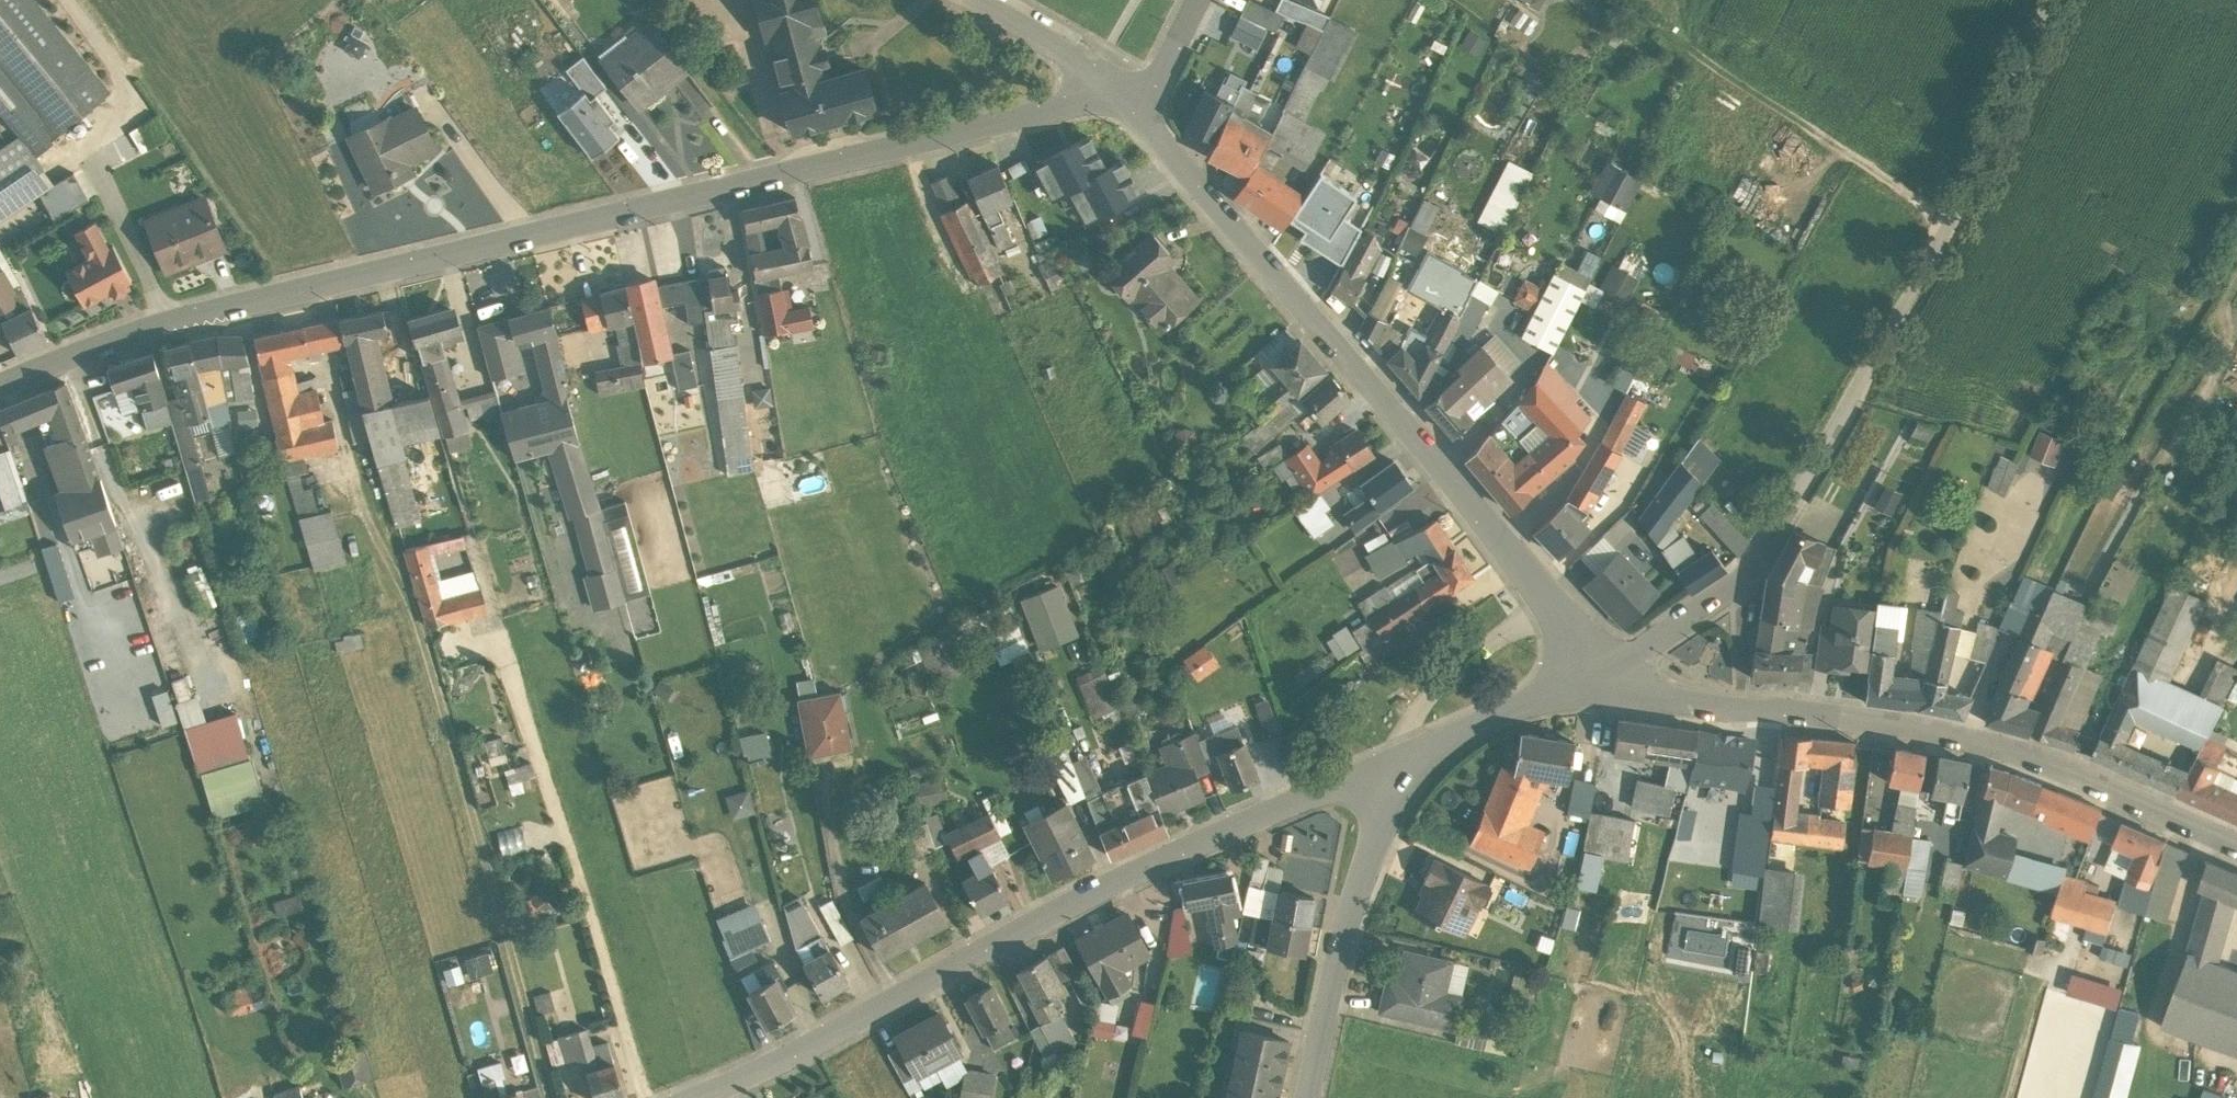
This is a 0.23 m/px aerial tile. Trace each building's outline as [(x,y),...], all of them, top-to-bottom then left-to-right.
[(42,119),(37,123),(50,139),(110,90),(36,0),(0,0),(0,68),(42,119)] [(766,33),(769,32),(783,86),(784,87),(827,75),(827,74),(823,58),(827,57),(825,52),(823,44),(819,45),(816,33),(823,32),(820,19),(815,0),(757,0),(766,33)] [(1275,29),(1283,13),(1257,0),(1246,0),(1240,11),(1275,29)] [(1274,7),(1307,21),(1321,27),(1329,11),(1302,0),(1278,0),(1274,7)] [(1265,26),(1239,13),(1230,31),(1256,44),(1265,26)] [(1309,51),(1281,107),(1304,118),(1351,24),(1329,13),(1322,28),(1321,28),(1309,51)] [(649,17),(601,55),(639,103),(687,65),(649,17)] [(1307,21),(1295,44),(1309,51),(1321,28),(1307,21)] [(606,85),(582,54),(565,67),(583,90),(585,88),(590,96),(595,92),(596,93),(606,85)] [(827,75),(784,87),(783,86),(779,87),(790,127),(825,118),(824,115),(834,112),(835,115),(875,104),(864,63),(827,74),(827,75)] [(1232,101),(1227,113),(1251,124),(1253,119),(1257,121),(1261,114),(1246,108),(1255,90),(1249,87),(1240,83),(1232,101)] [(1232,101),(1203,87),(1186,124),(1214,138),(1227,113),(1232,101)] [(619,134),(615,128),(620,124),(596,93),(595,92),(590,96),(585,88),(583,90),(557,110),(591,155),(619,134)] [(385,113),(349,130),(375,185),(398,174),(393,164),(435,144),(415,102),(387,116),(385,113)] [(1304,118),(1281,107),(1269,127),(1274,129),(1270,134),(1286,143),(1280,152),(1303,168),(1323,130),(1304,118)] [(1251,124),(1227,113),(1214,138),(1206,153),(1230,163),(1223,177),(1237,185),(1254,161),(1252,160),(1271,129),(1257,121),(1253,119),(1251,124)] [(52,182),(53,181),(43,166),(20,133),(19,133),(0,146),(0,217),(52,182)] [(1106,167),(1087,134),(1034,162),(1052,196),(1068,187),(1106,167)] [(1286,143),(1270,134),(1258,156),(1273,165),(1280,152),(1286,143)] [(1530,164),(1503,152),(1475,215),(1502,227),(1530,164)] [(1121,158),(1106,167),(1068,187),(1087,220),(1139,192),(1121,158)] [(1303,193),(1254,161),(1237,185),(1233,191),(1282,224),(1287,217),(1292,209),(1303,193)] [(996,162),(966,175),(981,209),(988,224),(1002,218),(996,202),(1011,196),(996,162)] [(1632,172),(1616,163),(1599,191),(1616,201),(1632,172)] [(1303,193),(1292,209),(1327,233),(1340,213),(1353,194),(1318,171),(1303,193)] [(54,217),(89,198),(74,172),(39,191),(54,217)] [(946,172),(930,180),(943,208),(959,200),(946,172)] [(794,192),(741,203),(746,230),(757,228),(756,220),(779,216),(788,243),(807,239),(794,192)] [(1409,220),(1408,222),(1423,230),(1437,203),(1421,195),(1409,220)] [(204,196),(177,207),(180,213),(149,225),(164,262),(198,248),(201,254),(224,245),(204,196)] [(959,200),(943,208),(966,255),(988,246),(965,197),(959,200)] [(1298,235),(1341,264),(1361,226),(1340,213),(1327,233),(1292,209),(1287,217),(1303,228),(1298,235)] [(1391,227),(1403,233),(1408,222),(1409,220),(1397,215),(1391,227)] [(1002,218),(988,224),(997,245),(1011,239),(1002,218)] [(89,256),(66,267),(85,302),(108,290),(111,297),(131,287),(127,280),(132,278),(113,243),(108,246),(94,219),(75,229),(89,256)] [(1341,264),(1329,286),(1351,298),(1363,275),(1359,273),(1376,240),(1378,242),(1383,233),(1363,223),(1363,222),(1361,226),(1341,264)] [(1423,230),(1408,222),(1403,233),(1398,243),(1416,252),(1426,231),(1423,230)] [(1151,234),(1107,271),(1126,293),(1128,292),(1159,328),(1164,323),(1165,324),(1169,321),(1168,320),(1173,315),(1169,310),(1191,291),(1165,261),(1170,256),(1151,234)] [(807,239),(788,243),(796,265),(812,261),(807,239)] [(788,243),(771,246),(777,269),(796,265),(788,243)] [(771,246),(750,250),(754,274),(777,269),(771,246)] [(988,246),(966,255),(980,288),(1002,278),(988,246)] [(1427,247),(1420,259),(1407,285),(1441,304),(1457,314),(1470,290),(1478,276),(1427,247)] [(1058,252),(1039,260),(1050,284),(1068,277),(1058,252)] [(1611,262),(1599,285),(1618,295),(1636,261),(1622,253),(1615,264),(1611,262)] [(723,262),(710,263),(707,269),(709,282),(701,285),(706,319),(709,344),(732,340),(729,319),(737,318),(736,300),(739,299),(737,284),(730,285),(727,266),(723,262)] [(6,273),(3,268),(0,269),(0,315),(2,318),(31,304),(20,283),(13,270),(6,273)] [(1552,268),(1519,332),(1551,348),(1584,284),(1552,268)] [(778,271),(754,276),(756,290),(781,285),(779,278),(778,271)] [(652,276),(625,282),(638,340),(638,341),(639,348),(641,358),(656,354),(657,356),(659,355),(659,354),(670,351),(659,305),(652,276)] [(699,276),(661,282),(663,296),(662,296),(663,302),(664,302),(667,323),(700,319),(700,320),(706,319),(701,285),(699,276)] [(1470,290),(1485,299),(1489,300),(1497,286),(1478,276),(1470,290)] [(625,282),(625,281),(581,291),(589,325),(615,319),(622,347),(628,346),(629,351),(639,348),(638,341),(638,340),(625,282)] [(781,285),(756,290),(764,330),(813,321),(809,301),(791,305),(790,299),(783,301),(781,285)] [(1485,299),(1470,290),(1457,314),(1447,334),(1463,342),(1485,299)] [(549,303),(507,313),(514,334),(531,330),(540,365),(563,359),(549,303)] [(31,304),(2,318),(18,352),(47,338),(31,304)] [(1377,308),(1369,304),(1366,309),(1375,314),(1377,308)] [(1457,314),(1441,304),(1413,356),(1401,342),(1386,355),(1417,390),(1431,364),(1447,334),(1457,314)] [(452,305),(410,317),(428,376),(446,371),(441,352),(444,351),(438,334),(459,328),(452,305)] [(381,307),(339,316),(343,339),(345,337),(353,369),(378,363),(371,330),(386,327),(381,307)] [(1375,314),(1366,309),(1358,326),(1372,340),(1383,318),(1375,314)] [(507,313),(476,320),(491,375),(522,367),(514,335),(514,334),(507,313)] [(339,316),(254,334),(259,355),(283,350),(343,339),(339,316)] [(1492,331),(1456,363),(1461,368),(1479,385),(1483,390),(1503,370),(1516,358),(1492,331)] [(216,334),(189,340),(196,365),(197,365),(219,362),(231,360),(236,397),(254,394),(248,356),(241,334),(216,334)] [(1324,365),(1298,336),(1271,360),(1282,372),(1296,389),(1324,365)] [(189,340),(165,345),(180,395),(189,416),(209,411),(207,402),(196,365),(189,340)] [(732,340),(709,344),(728,470),(753,465),(735,340),(732,340)] [(689,346),(670,351),(678,386),(697,382),(689,346)] [(1567,366),(1551,348),(1541,365),(1560,386),(1577,371),(1570,363),(1567,366)] [(152,349),(107,365),(115,387),(132,381),(158,372),(159,372),(152,349)] [(283,350),(259,355),(264,371),(286,366),(283,350)] [(639,357),(626,360),(631,385),(644,382),(639,357)] [(563,359),(540,365),(548,396),(566,392),(567,377),(563,359)] [(626,360),(611,362),(616,387),(631,385),(626,360)] [(219,362),(197,365),(202,382),(222,379),(219,362)] [(611,362),(595,365),(599,390),(616,387),(611,362)] [(378,363),(353,369),(356,384),(381,378),(378,363)] [(1431,364),(1417,390),(1425,399),(1447,380),(1431,364)] [(1560,386),(1541,365),(1533,378),(1552,397),(1562,388),(1560,386)] [(286,366),(264,371),(268,385),(289,380),(286,366)] [(351,366),(339,369),(344,386),(355,383),(351,366)] [(1425,399),(1425,400),(1453,432),(1470,416),(1459,403),(1479,385),(1461,368),(1447,380),(1425,399)] [(446,371),(428,376),(444,431),(466,425),(449,370),(446,371)] [(1330,371),(1302,395),(1311,406),(1299,416),(1302,419),(1309,427),(1321,417),(1321,418),(1349,394),(1330,371)] [(158,372),(132,381),(140,404),(165,396),(165,395),(164,395),(158,372)] [(1258,392),(1257,394),(1271,410),(1286,398),(1294,391),(1296,389),(1282,372),(1258,392)] [(381,378),(356,384),(369,429),(418,419),(435,416),(427,390),(385,399),(381,378)] [(1258,392),(1247,378),(1234,389),(1261,420),(1271,410),(1257,394),(1258,392)] [(1533,378),(1518,398),(1529,410),(1544,425),(1562,408),(1578,426),(1586,414),(1562,388),(1552,397),(1533,378)] [(222,379),(202,382),(207,402),(226,396),(222,379)] [(65,380),(7,403),(15,425),(38,416),(63,487),(99,475),(82,423),(65,380)] [(289,380),(268,385),(276,427),(312,419),(312,420),(323,418),(319,398),(318,392),(316,384),(291,389),(289,380)] [(1624,388),(1616,403),(1618,404),(1609,422),(1611,423),(1603,440),(1615,447),(1641,398),(1624,388)] [(494,390),(479,394),(485,418),(501,414),(494,390)] [(691,391),(684,392),(686,402),(693,401),(691,391)] [(1302,395),(1298,391),(1295,393),(1294,391),(1286,398),(1297,412),(1292,416),(1297,423),(1302,419),(1299,416),(1311,406),(1302,395)] [(548,396),(547,396),(517,404),(501,410),(514,456),(528,451),(549,446),(550,446),(578,439),(566,392),(548,396)] [(189,416),(180,395),(166,397),(172,419),(184,462),(201,457),(189,416)] [(165,396),(140,404),(147,426),(172,419),(166,397),(166,396),(165,396)] [(1271,410),(1261,420),(1272,433),(1292,416),(1297,412),(1286,398),(1271,410)] [(1518,398),(1501,416),(1511,428),(1529,410),(1518,398)] [(0,406),(0,417),(4,429),(5,429),(15,425),(7,403),(0,406)] [(362,408),(349,411),(354,437),(369,436),(362,408)] [(1562,408),(1544,425),(1548,430),(1562,446),(1574,431),(1578,426),(1562,408)] [(276,427),(275,427),(281,456),(301,451),(337,443),(331,415),(323,418),(312,420),(312,419),(276,427)] [(1501,416),(1465,454),(1508,506),(1569,455),(1562,446),(1548,430),(1527,447),(1511,428),(1501,416)] [(418,419),(369,429),(373,442),(421,430),(418,419)] [(1261,420),(1240,432),(1255,448),(1272,433),(1261,420)] [(1706,421),(1697,432),(1706,439),(1715,428),(1706,421)] [(15,425),(5,429),(8,438),(19,435),(15,425)] [(466,425),(444,431),(449,446),(470,439),(466,425)] [(1333,450),(1318,460),(1315,456),(1297,468),(1302,477),(1311,490),(1371,450),(1355,427),(1354,428),(1354,429),(1330,445),(1333,450)] [(1574,431),(1562,446),(1569,455),(1582,438),(1574,431)] [(2064,443),(2042,432),(2032,453),(2055,463),(2064,443)] [(1598,438),(1565,494),(1586,506),(1619,450),(1615,447),(1603,440),(1598,438)] [(578,439),(550,446),(570,512),(574,511),(591,570),(591,571),(615,565),(608,539),(609,539),(602,516),(602,513),(601,513),(599,504),(578,439)] [(1280,439),(1259,452),(1267,465),(1277,459),(1288,451),(1280,439)] [(1288,451),(1277,459),(1293,483),(1302,477),(1297,468),(1315,456),(1305,440),(1288,451)] [(1689,443),(1637,514),(1653,537),(1659,529),(1710,465),(1689,443)] [(26,494),(11,448),(0,451),(0,503),(26,494)] [(301,451),(281,456),(299,513),(318,508),(301,451)] [(402,452),(380,457),(393,503),(399,521),(419,516),(402,452)] [(2013,460),(2002,456),(1998,467),(1997,466),(1987,487),(2005,496),(2014,475),(2008,472),(2013,460)] [(209,489),(201,457),(184,462),(194,494),(209,489)] [(1393,458),(1361,479),(1369,492),(1380,508),(1395,498),(1392,494),(1409,482),(1393,458)] [(63,487),(56,490),(72,536),(91,529),(116,521),(100,475),(99,475),(63,487)] [(2114,480),(2105,494),(2113,499),(2122,485),(2114,480)] [(1898,491),(1881,482),(1872,501),(1888,509),(1898,491)] [(1313,492),(1295,504),(1305,518),(1322,506),(1313,492)] [(1380,508),(1369,492),(1354,501),(1366,518),(1380,508)] [(1565,494),(1531,526),(1557,553),(1587,524),(1577,515),(1586,506),(1565,494)] [(624,497),(599,504),(601,513),(602,513),(602,516),(628,509),(624,497)] [(1722,518),(1707,502),(1697,511),(1714,527),(1722,518)] [(1322,506),(1305,518),(1313,531),(1331,519),(1322,506)] [(628,509),(602,516),(609,539),(608,539),(615,565),(624,595),(650,589),(628,509)] [(315,575),(347,567),(333,513),(301,521),(312,563),(315,575)] [(1434,516),(1413,527),(1422,543),(1443,531),(1434,516)] [(1725,516),(1723,518),(1722,518),(1714,527),(1738,554),(1750,541),(1725,516)] [(116,521),(91,529),(98,550),(122,542),(116,521)] [(1790,526),(1774,557),(1775,558),(1776,557),(1787,559),(1792,551),(1791,550),(1796,540),(1793,538),(1797,529),(1790,526)] [(1413,527),(1371,551),(1369,558),(1376,570),(1413,548),(1422,543),(1413,527)] [(1672,548),(1659,529),(1653,537),(1664,553),(1672,548)] [(1470,571),(1443,531),(1422,543),(1413,548),(1430,572),(1414,583),(1426,601),(1470,571)] [(1819,538),(1803,531),(1798,541),(1796,540),(1791,550),(1792,551),(1810,559),(1811,559),(1819,538)] [(462,532),(426,540),(429,549),(464,540),(462,532)] [(1819,538),(1811,559),(1810,559),(1804,577),(1805,577),(1820,579),(1833,543),(1819,538)] [(43,544),(60,597),(72,593),(55,540),(43,544)] [(426,540),(406,545),(428,621),(462,612),(455,591),(440,594),(429,549),(426,540)] [(1672,548),(1664,553),(1675,569),(1691,558),(1681,542),(1672,548)] [(1691,558),(1675,569),(1688,587),(1724,564),(1709,547),(1691,558)] [(1617,549),(1584,580),(1621,620),(1654,588),(1617,549)] [(2138,572),(2114,558),(2096,591),(2120,604),(2138,572)] [(615,565),(591,571),(591,570),(585,571),(594,603),(624,595),(615,565)] [(1791,575),(1768,571),(1769,570),(1767,569),(1767,571),(1765,570),(1759,613),(1784,617),(1785,617),(1791,575)] [(1804,577),(1791,575),(1785,617),(1784,622),(1796,624),(1805,577),(1804,577)] [(1796,624),(1806,626),(1811,627),(1820,579),(1805,577),(1796,624)] [(2054,591),(2023,578),(2013,600),(2023,604),(2032,607),(2044,612),(2054,591)] [(2044,612),(2039,623),(2053,629),(2073,637),(2075,635),(2087,605),(2071,598),(2075,586),(2061,580),(2054,591),(2044,612)] [(1414,583),(1368,615),(1380,633),(1381,632),(1426,601),(1414,583)] [(480,585),(466,588),(471,609),(488,605),(480,585)] [(1385,585),(1367,595),(1374,607),(1392,595),(1385,585)] [(466,588),(455,591),(462,612),(471,609),(466,588)] [(1367,595),(1364,591),(1352,599),(1362,614),(1374,607),(1367,595)] [(2198,603),(2170,591),(2158,617),(2175,625),(2185,630),(2198,603)] [(1960,600),(1943,595),(1939,612),(1932,642),(1954,647),(1963,615),(1956,614),(1956,612),(1957,613),(1960,600)] [(2023,604),(2013,600),(2007,613),(2004,619),(2015,623),(2023,604)] [(1885,605),(1877,604),(1875,613),(1884,614),(1885,605)] [(2015,623),(2004,619),(2000,628),(2022,638),(2022,636),(2025,627),(2032,607),(2023,604),(2015,623)] [(2044,612),(2032,607),(2025,627),(2036,631),(2039,623),(2044,612)] [(1939,612),(1917,609),(1915,645),(1931,647),(1932,642),(1939,612)] [(1413,642),(1438,626),(1428,611),(1403,627),(1413,642)] [(1874,617),(1838,612),(1836,629),(1831,668),(1838,669),(1838,663),(1867,667),(1871,635),(1874,617)] [(1784,617),(1759,613),(1758,613),(1759,613),(1756,630),(1775,633),(1777,628),(1783,629),(1784,621),(1784,617)] [(1884,614),(1875,613),(1871,635),(1873,635),(1873,634),(1895,637),(1898,616),(1884,614)] [(1368,615),(1351,626),(1361,643),(1357,645),(1359,649),(1367,660),(1370,657),(1372,659),(1389,647),(1381,634),(1382,634),(1381,632),(1380,633),(1368,615)] [(2158,617),(2135,667),(2149,674),(2159,659),(2175,625),(2158,617)] [(1784,622),(1784,621),(1783,629),(1780,645),(1775,649),(1774,653),(1801,658),(1802,651),(1806,626),(1796,624),(1784,622)] [(2053,629),(2039,623),(2036,631),(2032,641),(2042,645),(2042,646),(2045,647),(2053,629)] [(1836,629),(1819,626),(1816,653),(1814,666),(1831,668),(1836,629)] [(2036,631),(2025,627),(2022,636),(2022,638),(2001,683),(2021,692),(2040,650),(2042,646),(2042,645),(2032,641),(2036,631)] [(1775,633),(1756,630),(1754,646),(1752,646),(1748,672),(1797,680),(1801,658),(1774,653),(1775,649),(1780,645),(1783,629),(1777,628),(1775,633)] [(1895,637),(1873,634),(1873,635),(1864,702),(1886,705),(1889,684),(1895,637)] [(1975,635),(1974,635),(1968,657),(1985,662),(1996,640),(1989,638),(1975,635)] [(2073,637),(2064,658),(2084,667),(2095,644),(2075,635),(2073,637)] [(1197,674),(1217,659),(1203,640),(1183,655),(1197,674)] [(1924,679),(1918,708),(1961,716),(1970,697),(1942,692),(1952,648),(1953,648),(1954,647),(1932,642),(1931,647),(1924,679)] [(1931,647),(1915,645),(1913,664),(1927,666),(1931,647)] [(2021,692),(2001,683),(1984,722),(2030,735),(2031,734),(2040,712),(2023,709),(2028,697),(2034,699),(2051,655),(2040,650),(2021,692)] [(1816,653),(1802,651),(1801,658),(1797,680),(1812,682),(1814,666),(1816,653)] [(2040,712),(2031,734),(2050,742),(2076,751),(2082,733),(2063,727),(2065,722),(2061,720),(2084,667),(2064,658),(2063,659),(2064,660),(2040,712)] [(2224,660),(2204,699),(2223,708),(2236,680),(2236,667),(2224,660)] [(1927,666),(1913,664),(1912,678),(1924,679),(1927,666)] [(2135,667),(2124,690),(2175,714),(2186,691),(2149,674),(2135,667)] [(1904,686),(1889,684),(1886,705),(1901,707),(1918,708),(1924,679),(1912,678),(1906,677),(1904,686)] [(1110,683),(1085,693),(1090,707),(1116,697),(1115,695),(1110,683)] [(839,686),(796,694),(807,751),(850,743),(839,686)] [(1135,688),(1115,695),(1116,697),(1121,709),(1140,701),(1135,688)] [(2175,714),(2124,690),(2116,707),(2135,716),(2135,717),(2167,732),(2175,714)] [(2204,699),(2186,691),(2175,714),(2167,732),(2202,748),(2207,737),(2212,729),(2223,708),(2204,699)] [(2135,716),(2116,707),(2102,737),(2101,737),(2092,756),(2166,788),(2175,769),(2126,748),(2128,743),(2124,741),(2135,717),(2135,716)] [(235,710),(185,725),(198,770),(201,769),(249,754),(235,710)] [(1645,718),(1617,714),(1612,746),(1641,750),(1645,718)] [(1695,725),(1645,718),(1641,750),(1675,754),(1691,756),(1695,728),(1695,725)] [(1242,739),(1236,721),(1220,727),(1226,745),(1216,748),(1217,750),(1230,784),(1257,774),(1244,738),(1242,739)] [(1298,722),(1285,731),(1292,741),(1305,732),(1298,722)] [(1207,765),(1193,727),(1178,733),(1186,752),(1194,770),(1207,765)] [(1220,727),(1205,732),(1212,751),(1217,750),(1216,748),(1226,745),(1220,727)] [(1572,737),(1518,728),(1512,764),(1512,765),(1545,770),(1565,774),(1572,737)] [(1691,756),(1687,775),(1743,788),(1754,741),(1695,728),(1691,756)] [(2226,737),(2212,729),(2207,737),(2222,745),(2226,737)] [(1178,733),(1160,740),(1168,759),(1186,752),(1178,733)] [(505,747),(501,734),(483,739),(487,752),(505,747)] [(1855,743),(1825,740),(1783,735),(1775,798),(1795,800),(1800,761),(1822,763),(1825,764),(1852,767),(1855,743)] [(2222,745),(2207,737),(2202,748),(2197,758),(2216,768),(2227,747),(2222,745)] [(1924,754),(1894,748),(1887,782),(1901,785),(1894,821),(1913,825),(1918,788),(1924,754)] [(1186,752),(1168,759),(1169,763),(1145,772),(1150,786),(1160,809),(1202,792),(1194,770),(1186,752)] [(249,754),(201,769),(214,814),(265,799),(252,754),(249,754)] [(1675,754),(1668,782),(1685,783),(1687,775),(1691,756),(1675,754)] [(1070,756),(1052,764),(1069,797),(1083,790),(1070,756)] [(1969,763),(1937,757),(1930,793),(1947,797),(1943,815),(1958,818),(1961,800),(1962,800),(1969,763)] [(2197,758),(2188,775),(2178,793),(2231,818),(2236,807),(2236,796),(2208,783),(2216,768),(2197,758)] [(1500,761),(1469,836),(1528,861),(1541,828),(1521,819),(1537,780),(1541,781),(1545,770),(1512,765),(1512,764),(1500,761)] [(1852,767),(1825,764),(1821,805),(1847,808),(1852,767)] [(2042,785),(1989,767),(1974,829),(1994,834),(2002,800),(2051,818),(2058,791),(2042,785)] [(1144,769),(1125,776),(1132,793),(1150,786),(1145,772),(1144,769)] [(2188,775),(2175,769),(2166,788),(2178,793),(2188,775)] [(1593,778),(1573,774),(1567,807),(1587,811),(1588,805),(1593,778)] [(1668,782),(1634,774),(1628,801),(1635,803),(1666,810),(1673,783),(1668,782)] [(1125,776),(1099,788),(1116,822),(1139,810),(1132,793),(1125,776)] [(946,779),(918,783),(922,806),(950,802),(946,779)] [(1763,875),(1774,786),(1754,784),(1750,814),(1739,812),(1731,871),(1733,871),(1763,875)] [(1150,786),(1132,793),(1139,810),(1116,822),(1099,829),(1107,850),(1165,823),(1160,809),(1150,786)] [(1010,825),(992,789),(981,794),(987,807),(998,831),(1010,825)] [(2103,809),(2058,791),(2051,818),(2050,822),(2091,839),(2103,809)] [(1628,801),(1608,796),(1605,809),(1588,805),(1587,811),(1584,829),(1580,848),(1582,848),(1602,852),(1624,857),(1635,803),(1628,801)] [(1090,851),(1064,798),(1043,809),(1045,813),(1029,821),(1027,817),(1024,818),(1050,870),(1090,851)] [(1845,824),(1798,817),(1793,816),(1795,800),(1775,798),(1770,838),(1795,841),(1841,847),(1845,824)] [(987,807),(966,817),(961,806),(950,811),(955,822),(944,828),(947,835),(955,852),(977,841),(997,832),(998,831),(987,807)] [(1690,840),(1696,810),(1681,807),(1675,837),(1690,840)] [(935,808),(924,812),(925,816),(934,841),(947,835),(944,828),(935,808)] [(925,816),(896,826),(905,853),(934,842),(934,841),(925,816)] [(2166,841),(2122,822),(2113,843),(2137,854),(2126,879),(2128,880),(2148,888),(2160,862),(2157,862),(2166,841)] [(1291,829),(1281,827),(1278,844),(1288,846),(1291,829)] [(1994,834),(1974,829),(1965,864),(2006,875),(2010,856),(2014,839),(1994,834)] [(1911,837),(1872,830),(1867,861),(1906,867),(1911,837)] [(997,832),(977,841),(979,845),(980,845),(988,859),(989,859),(1008,850),(997,832)] [(1930,840),(1911,837),(1906,867),(1901,892),(1920,895),(1930,840)] [(2152,890),(2145,914),(2168,921),(2189,851),(2166,841),(2160,862),(2152,890)] [(988,859),(980,845),(979,845),(967,852),(975,866),(960,874),(978,908),(1006,892),(989,859),(988,859)] [(2086,853),(2067,846),(2058,869),(2058,871),(2065,873),(2077,876),(2086,853)] [(1602,852),(1582,848),(1575,881),(1595,885),(1602,852)] [(1259,851),(1255,850),(1249,873),(1262,876),(1266,859),(1267,853),(1259,851)] [(1465,869),(1433,853),(1422,874),(1429,877),(1429,876),(1442,881),(1444,877),(1458,884),(1465,869)] [(2058,869),(2010,856),(2006,875),(2036,883),(2060,890),(2065,875),(2065,873),(2058,871),(2058,869)] [(1280,862),(1266,859),(1262,876),(1260,882),(1277,886),(1277,885),(1282,865),(1280,862)] [(2208,859),(2199,886),(2207,889),(2195,937),(2219,944),(2233,897),(2236,899),(2236,872),(2208,859)] [(1962,863),(1946,860),(1940,886),(1956,890),(1962,863)] [(1227,868),(1181,878),(1187,903),(1205,900),(1211,929),(1232,924),(1229,912),(1236,910),(1227,868)] [(1442,881),(1429,876),(1429,877),(1424,888),(1422,887),(1412,908),(1436,920),(1437,917),(1454,925),(1468,896),(1478,901),(1488,880),(1465,869),(1458,884),(1444,877),(1442,881)] [(1795,872),(1766,869),(1759,925),(1788,928),(1795,872)] [(1761,891),(1763,875),(1733,871),(1731,887),(1761,891)] [(1249,873),(1247,880),(1259,882),(1260,882),(1262,876),(1249,873)] [(2084,881),(2065,875),(2060,890),(2056,904),(2053,915),(2107,932),(2116,903),(2084,893),(2084,881)] [(923,877),(859,912),(880,950),(944,915),(923,877)] [(2148,888),(2128,880),(2120,906),(2145,914),(2152,890),(2148,888)] [(1312,892),(1277,885),(1277,886),(1260,882),(1259,882),(1257,895),(1274,898),(1271,913),(1307,920),(1312,892)] [(2060,890),(2036,883),(2032,897),(2056,904),(2060,890)] [(832,894),(819,900),(838,940),(851,934),(832,894)] [(1564,901),(1559,920),(1572,923),(1577,905),(1564,901)] [(1180,904),(1174,905),(1166,950),(1189,945),(1180,904)] [(750,906),(719,919),(725,933),(741,926),(757,920),(750,906)] [(807,907),(786,912),(795,942),(818,929),(807,907)] [(1128,912),(1098,928),(1096,924),(1078,933),(1106,989),(1127,977),(1119,962),(1147,948),(1128,912)] [(1307,920),(1271,913),(1268,929),(1251,926),(1249,937),(1266,941),(1301,948),(1307,920)] [(757,920),(741,926),(748,943),(769,934),(762,917),(757,920)] [(1232,924),(1211,929),(1213,939),(1235,935),(1232,924)] [(725,933),(722,934),(729,951),(748,943),(741,926),(725,933)] [(846,977),(818,929),(795,942),(820,990),(846,977)] [(2219,944),(2195,937),(2192,948),(2215,956),(2219,944)] [(1075,966),(1061,941),(1048,948),(1061,974),(1067,971),(1074,967),(1075,966)] [(1444,956),(1403,946),(1394,986),(1383,983),(1378,1005),(1450,1022),(1455,1000),(1435,996),(1444,956)] [(2215,956),(2192,948),(2190,953),(2214,961),(2215,956)] [(1044,950),(1017,965),(1027,983),(1023,985),(1031,1001),(1049,991),(1062,984),(1044,950)] [(2190,953),(2189,952),(2161,1026),(2200,1040),(2227,966),(2214,961),(2190,953)] [(785,982),(770,955),(754,963),(762,978),(747,986),(766,1020),(793,1005),(781,984),(785,982)] [(754,963),(739,972),(747,986),(762,978),(754,963)] [(1074,967),(1067,971),(1082,1001),(1090,997),(1074,967)] [(260,978),(223,988),(229,1009),(266,998),(260,978)] [(1008,1014),(990,979),(964,993),(983,1028),(984,1027),(992,1043),(1014,1032),(1005,1015),(1008,1014)] [(2216,1046),(2236,1054),(2236,987),(2216,1046)] [(1049,991),(1031,1001),(1040,1017),(1040,1018),(1058,1008),(1055,1003),(1050,993),(1049,991)] [(1058,993),(1053,991),(1050,993),(1055,1003),(1062,1000),(1058,993)] [(937,1007),(894,1031),(900,1040),(916,1069),(958,1045),(937,1007)] [(1058,1008),(1040,1018),(1054,1044),(1072,1034),(1058,1008)] [(2119,1008),(2095,1097),(2125,1097),(2139,1045),(2132,1043),(2140,1014),(2119,1008)] [(1487,1021),(1458,1014),(1454,1030),(1453,1036),(1482,1043),(1487,1021)] [(1040,1018),(1040,1017),(1029,1024),(1043,1050),(1054,1044),(1040,1018)] [(586,1022),(570,1026),(573,1036),(589,1031),(586,1022)] [(1241,1025),(1225,1097),(1273,1097),(1287,1035),(1241,1025)] [(570,1026),(557,1030),(564,1055),(577,1051),(573,1036),(570,1026)] [(607,1035),(591,1040),(589,1031),(573,1036),(577,1051),(582,1070),(588,1068),(596,1097),(623,1089),(607,1035)] [(557,1032),(544,1035),(551,1058),(563,1055),(557,1032)] [(916,1069),(900,1040),(886,1048),(902,1076),(916,1069)] [(362,1041),(334,1050),(343,1079),(371,1070),(362,1041)] [(499,1057),(479,1062),(482,1074),(494,1071),(503,1069),(499,1057)] [(963,1066),(957,1097),(958,1097),(989,1097),(994,1072),(963,1066)] [(499,1089),(494,1071),(482,1074),(489,1097),(518,1097),(514,1085),(499,1089)] [(243,1097),(304,1097),(299,1081),(275,1088),(243,1097)] [(31,1093),(32,1097),(53,1097),(50,1088),(31,1093)] [(2221,1096),(2204,1090),(2202,1097),(2220,1097),(2221,1096)]
